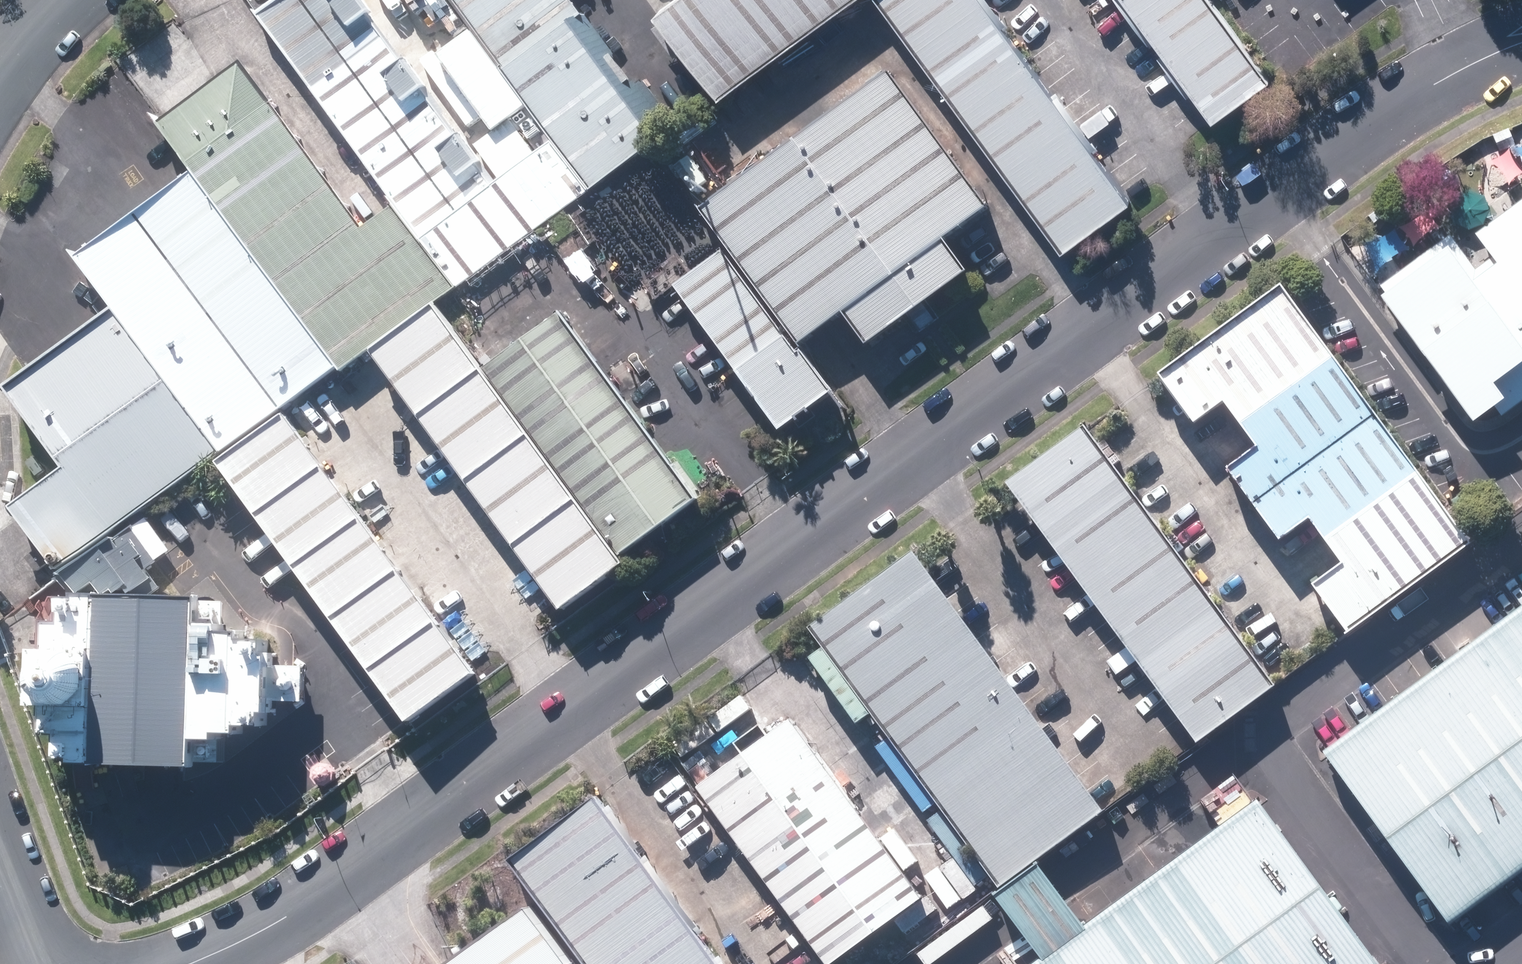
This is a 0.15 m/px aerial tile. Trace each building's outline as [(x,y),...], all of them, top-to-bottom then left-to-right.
[(549,140),(489,185),(358,0),(267,0),(252,11),(392,202),(454,287),(585,192),(549,140)] [(567,0),(451,0),(549,140),(585,192),(663,137),(567,0)] [(658,11),(719,98),(859,0),(674,0),(658,11)] [(975,0),(873,0),(869,3),(1058,266),(1129,216),(975,0)] [(1199,0),(1110,0),(1207,136),(1267,94),(1199,0)] [(454,287),(392,202),(357,226),(237,59),(153,121),(189,172),(335,368),(368,347),(431,301),(454,287)] [(981,218),(884,78),(698,206),(799,350),(846,317),(868,349),(958,287),(933,251),(981,218)] [(280,407),(335,368),(189,172),(67,256),(211,455),(280,407)] [(1379,311),(1477,443),(1521,410),(1521,207),(1379,311)] [(826,407),(725,263),(682,293),(782,437),(826,407)] [(556,610),(620,565),(614,556),(478,367),(431,301),(368,347),(556,610)] [(211,455),(102,306),(0,377),(0,384),(56,463),(0,502),(0,503),(51,568),(211,455)] [(1463,557),(1280,307),(1164,391),(1194,432),(1225,409),(1257,452),(1226,475),(1227,477),(1281,550),(1311,528),(1341,569),(1311,590),(1348,641),(1463,557)] [(694,499),(558,310),(478,367),(614,556),(694,499)] [(280,407),(211,455),(401,722),(474,674),(280,407)] [(1276,702),(1081,437),(1006,492),(1201,757),(1276,702)] [(1114,810),(926,555),(813,637),(1001,892),(1114,810)] [(194,594),(37,592),(35,756),(192,758),(194,594)] [(1320,748),(1458,936),(1521,890),(1521,600),(1320,748)] [(797,720),(701,790),(829,963),(845,963),(931,902),(797,720)] [(1034,963),(1383,963),(1261,798),(1034,963)] [(545,905),(588,963),(719,963),(600,802),(516,863),(545,905)] [(545,905),(465,963),(588,963),(545,905)]
